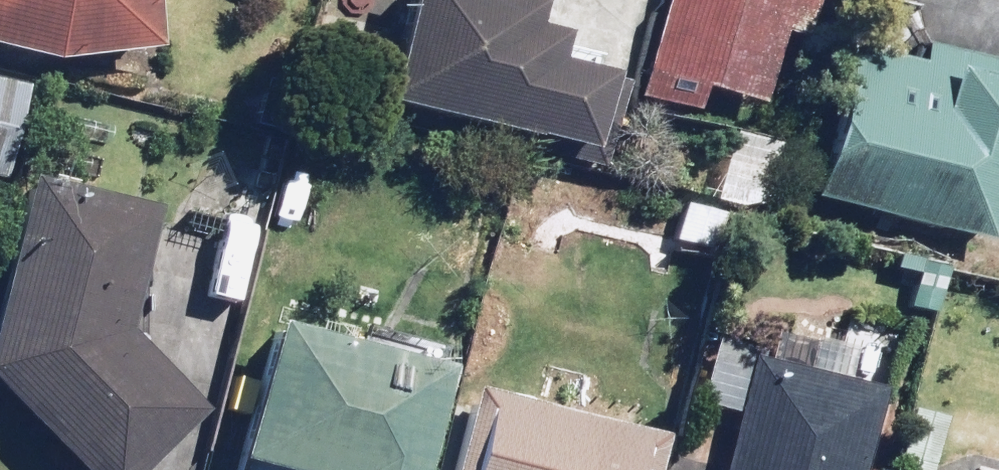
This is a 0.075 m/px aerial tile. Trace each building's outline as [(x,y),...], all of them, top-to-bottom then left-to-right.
[(66,57),(169,47),(165,0),(0,0),(0,40),(66,57)] [(392,100),(606,148),(624,66),(567,53),(572,29),(546,23),(552,0),(414,0),(392,100)] [(640,95),(702,112),(709,87),(768,104),(790,28),(818,36),(828,0),(667,0),(640,95)] [(998,236),(998,61),(866,23),(819,188),(998,239),(998,236)] [(13,176),(35,88),(0,79),(0,172),(13,176)] [(799,147),(739,126),(716,196),(776,216),(799,147)] [(149,252),(161,203),(36,171),(0,314),(0,377),(89,469),(147,469),(213,407),(131,321),(134,310),(180,321),(195,264),(149,252)] [(728,210),(685,198),(674,237),(717,250),(728,210)] [(843,343),(762,322),(725,469),(865,469),(902,323),(851,310),(843,343)] [(283,316),(246,454),(277,463),(275,469),(430,469),(459,364),(283,316)] [(545,398),(480,381),(456,469),(665,469),(674,432),(654,427),(661,400),(552,372),(545,398)]
